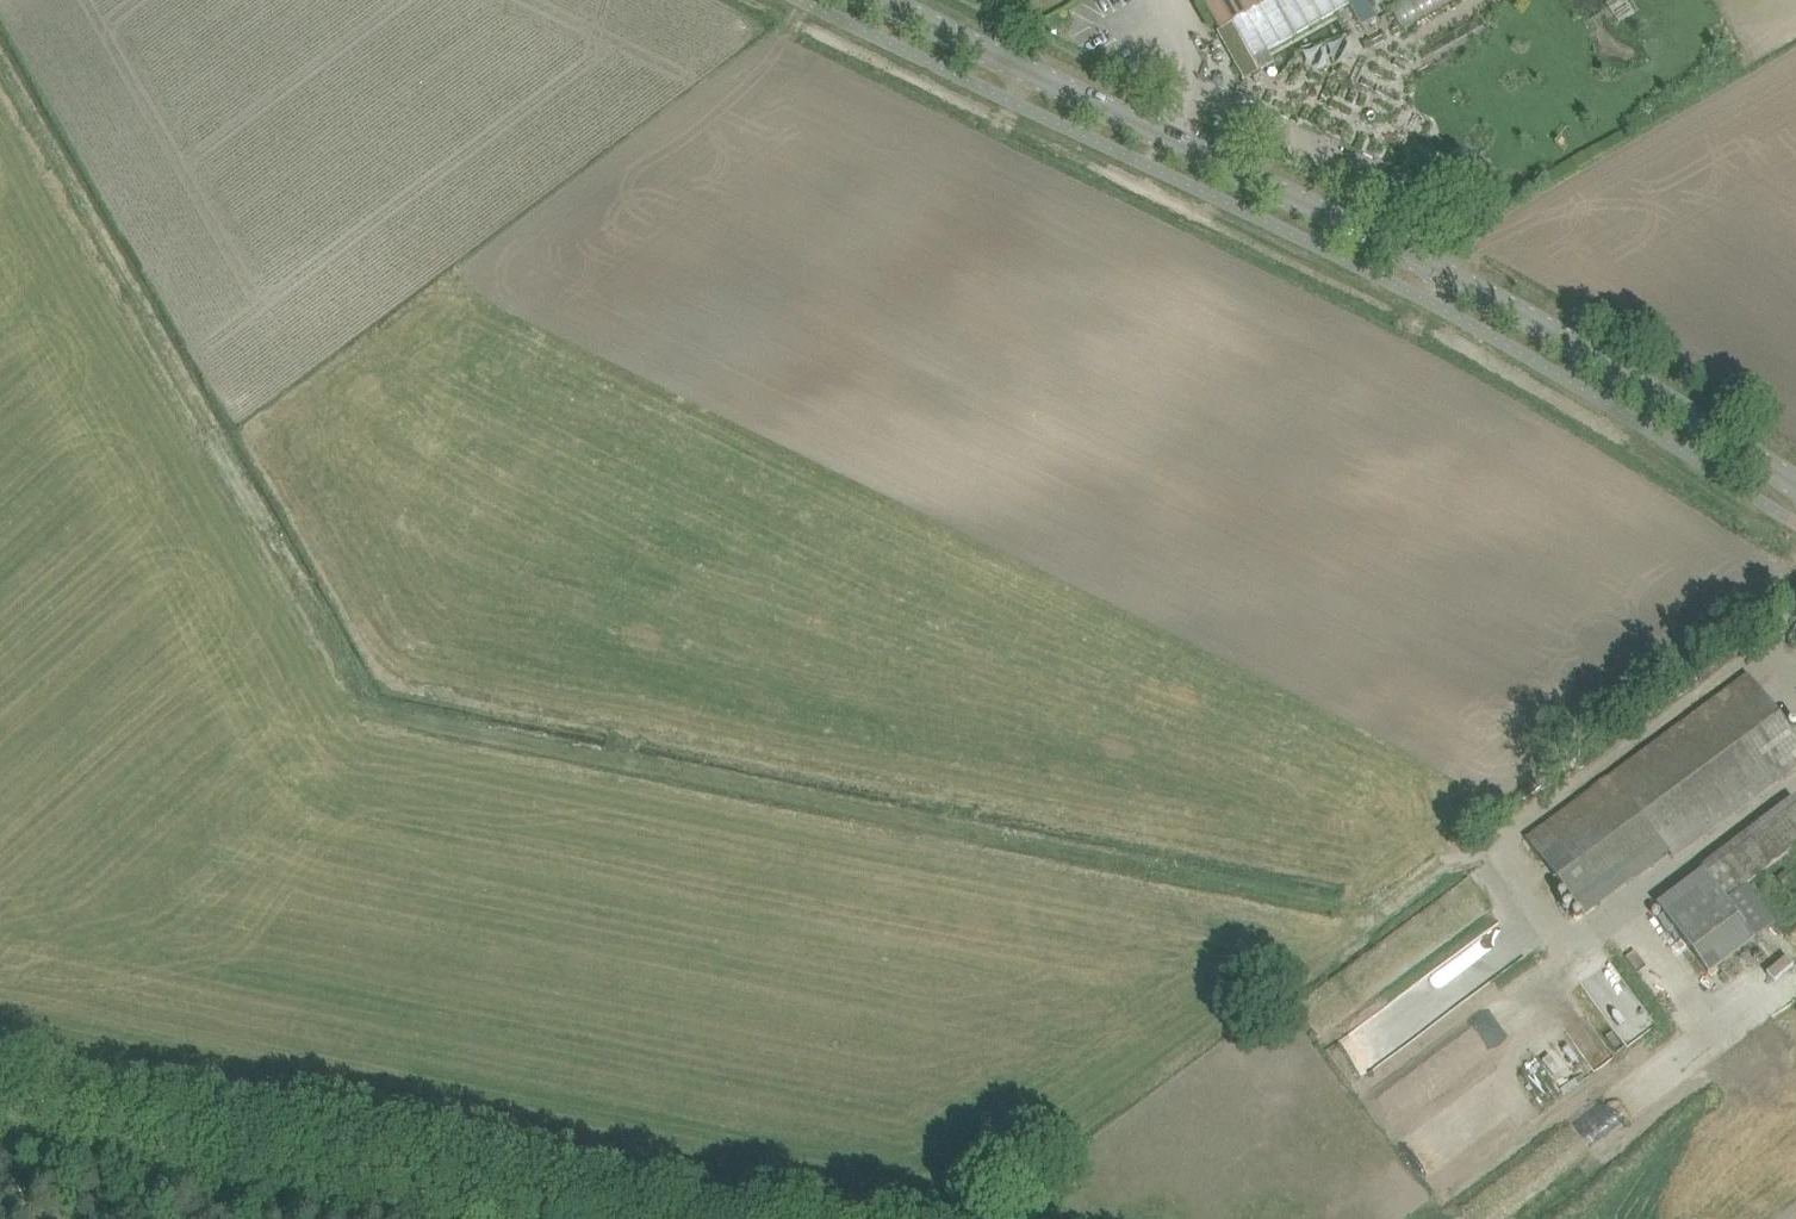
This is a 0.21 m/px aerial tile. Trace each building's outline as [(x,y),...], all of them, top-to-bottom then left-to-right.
[(1114,8),(1130,0),(1110,0),(1114,8)] [(1274,64),(1267,52),(1293,37),(1347,7),(1343,0),(1202,0),(1219,29),(1232,22),(1261,71),(1274,64)] [(1791,772),(1795,768),(1795,739),(1748,674),(1527,840),(1585,916),(1669,853),(1675,860),(1791,772)] [(1726,901),(1795,847),(1795,804),(1793,800),(1656,906),(1708,974),(1755,939),(1726,901)] [(1381,1051),(1526,961),(1506,929),(1361,1019),(1381,1051)] [(1579,983),(1623,1042),(1653,1020),(1609,961),(1579,983)] [(1519,1071),(1545,1106),(1614,1056),(1585,1019),(1519,1071)]
